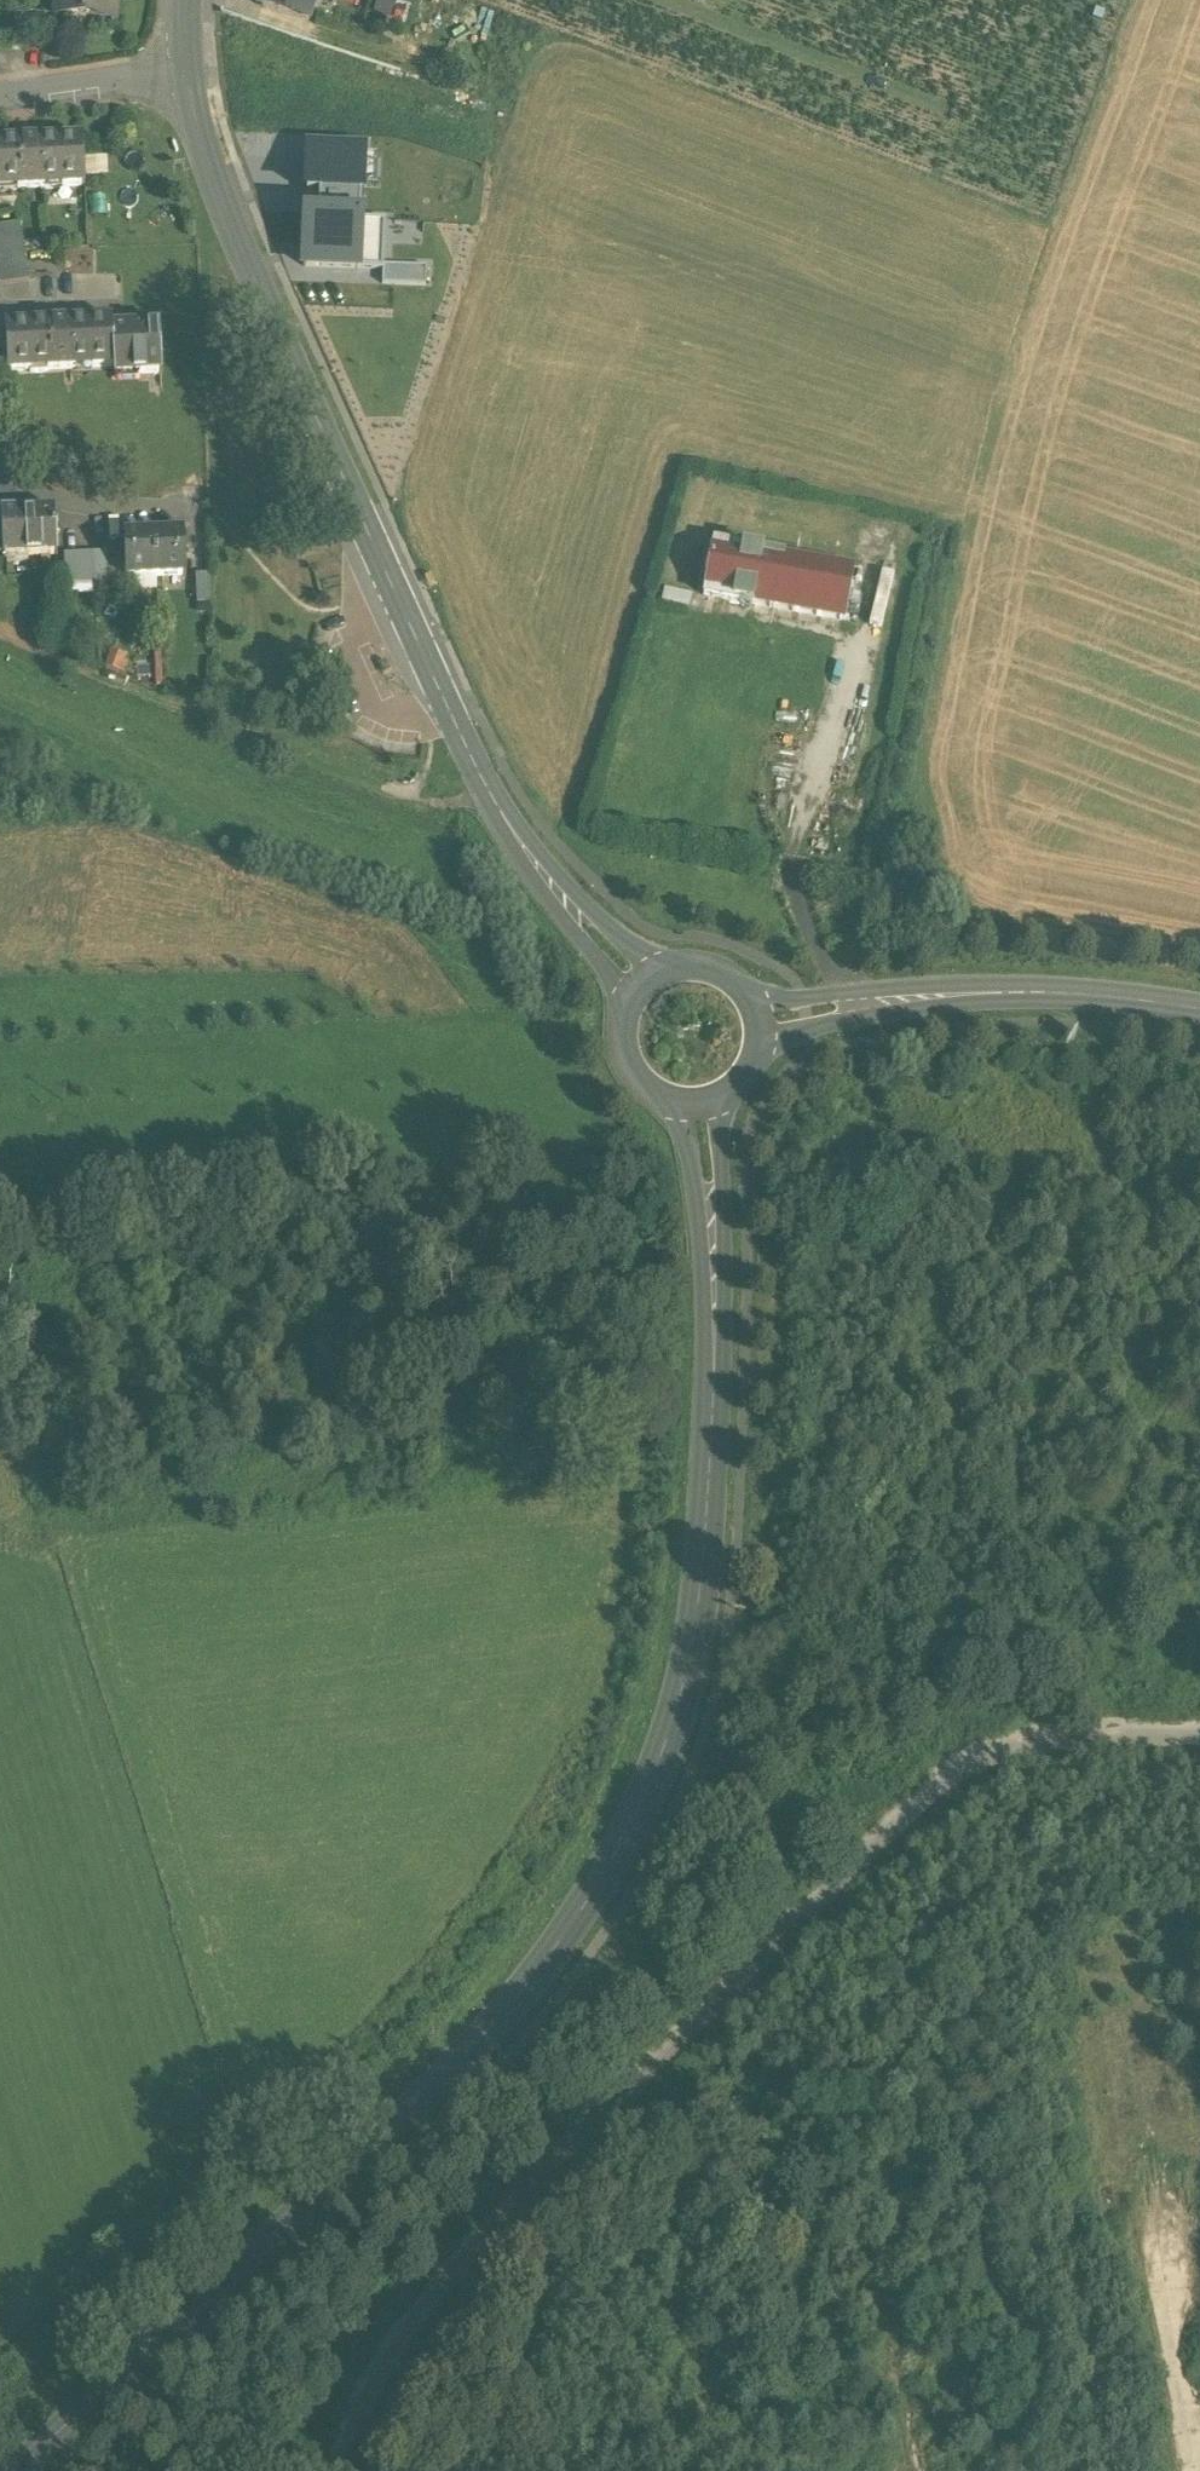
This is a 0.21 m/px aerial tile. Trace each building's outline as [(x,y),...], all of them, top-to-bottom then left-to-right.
[(61,21),(113,27),(116,0),(64,0),(61,21)] [(309,23),(316,0),(265,0),(262,9),(309,23)] [(394,18),(397,0),(375,0),(373,14),(394,18)] [(0,146),(0,193),(82,188),(82,189),(84,189),(81,140),(79,140),(79,141),(0,146)] [(385,223),(361,222),(363,153),(308,151),(306,196),(319,196),(318,219),(305,219),(304,269),(383,272),(383,268),(385,223)] [(0,229),(0,258),(21,255),(17,228),(18,227),(18,226),(0,229)] [(0,258),(0,288),(28,283),(27,282),(26,282),(21,255),(0,258)] [(426,270),(383,268),(383,272),(383,286),(426,288),(426,270)] [(110,323),(6,329),(6,327),(4,328),(7,377),(9,377),(9,376),(113,370),(114,370),(111,329),(112,329),(111,321),(109,321),(110,323)] [(112,329),(111,329),(114,370),(113,370),(114,379),(116,379),(115,378),(159,376),(159,377),(161,377),(158,325),(156,326),(156,327),(112,329)] [(2,517),(1,516),(0,516),(0,520),(1,543),(2,562),(4,562),(4,561),(54,558),(55,559),(56,559),(54,513),(52,513),(52,514),(2,517)] [(181,535),(153,536),(155,580),(183,579),(183,580),(185,580),(183,535),(181,535)] [(153,536),(125,538),(125,536),(123,537),(125,583),(127,582),(127,581),(155,580),(153,536)] [(853,571),(712,545),(702,598),(843,623),(853,571)] [(93,557),(64,559),(65,585),(94,584),(93,557)] [(107,557),(93,557),(94,584),(109,583),(107,557)] [(208,579),(197,579),(196,578),(195,578),(197,607),(198,607),(198,606),(209,605),(209,606),(211,606),(209,578),(208,578),(208,579)] [(691,598),(664,591),(661,605),(688,612),(691,598)]
